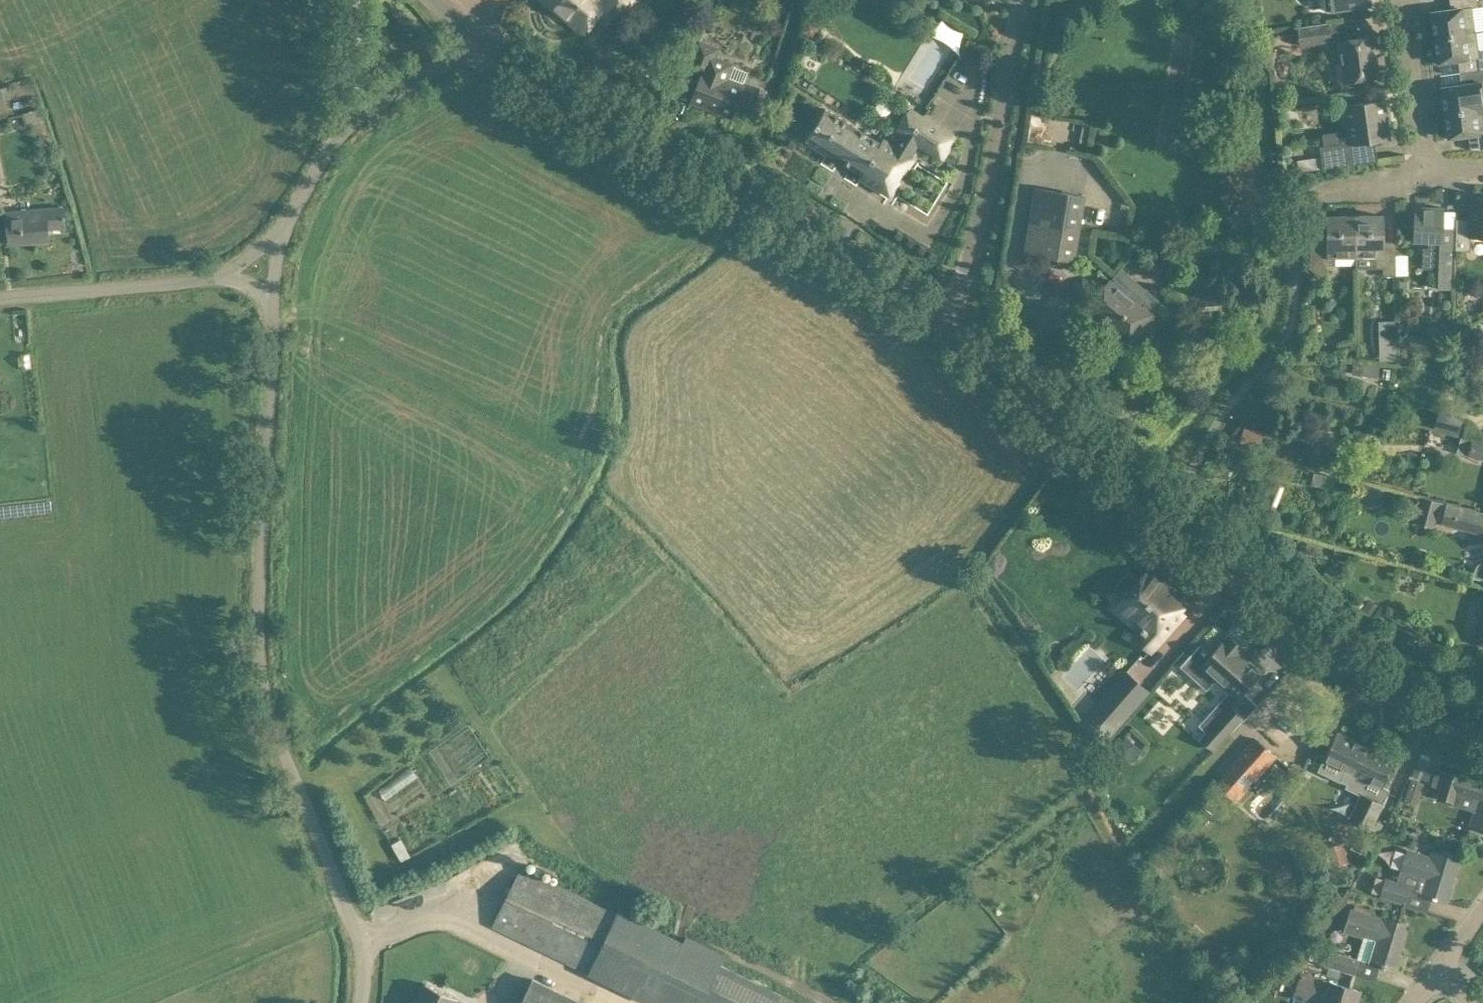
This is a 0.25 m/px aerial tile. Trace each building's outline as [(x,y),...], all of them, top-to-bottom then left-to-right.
[(583,32),(598,15),(611,26),(633,0),(605,0),(604,1),(602,0),(546,0),(583,32)] [(1326,10),(1332,9),(1351,6),(1371,3),(1370,0),(1324,0),(1326,10)] [(1431,11),(1434,36),(1476,30),(1473,6),(1478,5),(1477,0),(1449,0),(1451,8),(1431,11)] [(1358,37),(1355,18),(1297,26),(1300,45),(1340,40),(1346,80),(1378,75),(1374,47),(1377,47),(1375,35),(1358,37)] [(1434,36),(1438,62),(1458,59),(1459,71),(1482,67),(1482,47),(1478,48),(1476,30),(1434,36)] [(743,86),(742,85),(747,70),(732,64),(714,57),(718,47),(698,40),(687,69),(702,74),(692,101),(732,116),(743,86)] [(1482,106),(1482,67),(1459,71),(1461,84),(1441,87),(1445,111),(1482,106)] [(9,95),(7,86),(0,88),(0,98),(9,95)] [(759,109),(766,90),(754,86),(747,105),(759,109)] [(1321,156),(1298,159),(1300,171),(1323,168),(1353,163),(1350,144),(1390,138),(1384,98),(1365,101),(1344,104),(1347,130),(1339,131),(1341,145),(1324,147),(1320,148),(1321,156)] [(1445,111),(1448,137),(1468,135),(1470,149),(1482,149),(1482,106),(1445,111)] [(882,143),(826,108),(807,138),(863,173),(861,176),(890,194),(898,181),(896,180),(902,170),(904,171),(912,158),(910,156),(918,143),(942,158),(954,137),(910,109),(897,130),(907,136),(898,150),(883,140),(882,143)] [(1074,260),(1084,195),(1036,187),(1025,252),(1074,260)] [(1471,196),(1470,218),(1456,218),(1456,228),(1455,250),(1471,250),(1471,237),(1482,238),(1482,196),(1471,196)] [(10,243),(49,240),(48,228),(65,226),(64,206),(7,210),(7,218),(10,243)] [(1415,226),(1414,240),(1429,241),(1429,247),(1426,247),(1425,263),(1438,264),(1437,288),(1453,289),(1455,259),(1455,250),(1456,228),(1443,227),(1443,210),(1443,207),(1415,206),(1415,226)] [(1310,274),(1326,274),(1326,265),(1335,265),(1335,256),(1355,256),(1355,215),(1327,216),(1327,242),(1312,242),(1310,264),(1310,274)] [(1384,241),(1383,215),(1355,215),(1355,256),(1371,256),(1371,260),(1375,260),(1375,268),(1383,268),(1383,275),(1396,275),(1396,261),(1395,241),(1384,241)] [(1141,305),(1109,279),(1096,294),(1084,310),(1105,327),(1108,323),(1129,340),(1143,322),(1148,326),(1159,312),(1145,300),(1141,305)] [(1395,339),(1380,339),(1381,354),(1395,354),(1395,339)] [(1377,376),(1379,365),(1363,363),(1362,374),(1377,376)] [(1434,426),(1458,433),(1462,417),(1438,411),(1434,426)] [(1457,451),(1469,454),(1482,458),(1482,441),(1474,439),(1462,435),(1457,451)] [(1218,466),(1240,478),(1252,457),(1231,445),(1218,466)] [(1433,526),(1440,501),(1422,496),(1415,522),(1433,526)] [(1482,527),(1482,512),(1448,502),(1443,522),(1481,532),(1482,527)] [(1482,563),(1480,563),(1479,564),(1477,564),(1476,566),(1475,567),(1475,568),(1473,576),(1482,579),(1482,562),(1482,563)] [(1124,592),(1115,603),(1133,620),(1135,618),(1143,626),(1141,629),(1142,630),(1136,638),(1151,651),(1184,614),(1180,610),(1180,609),(1188,600),(1184,597),(1165,579),(1162,583),(1147,570),(1142,576),(1138,580),(1128,571),(1116,585),(1124,592)] [(1372,617),(1380,606),(1369,597),(1362,608),(1372,617)] [(1199,645),(1185,660),(1211,682),(1214,678),(1230,692),(1201,725),(1208,731),(1230,706),(1242,716),(1243,717),(1254,705),(1241,693),(1261,672),(1248,660),(1248,661),(1239,654),(1243,649),(1228,635),(1210,655),(1199,645)] [(1427,666),(1431,655),(1412,650),(1409,660),(1427,666)] [(1148,691),(1126,670),(1080,722),(1103,742),(1148,691)] [(1208,731),(1201,739),(1212,749),(1242,716),(1230,706),(1208,731)] [(1324,759),(1324,760),(1345,770),(1340,781),(1346,784),(1345,788),(1360,795),(1349,819),(1370,829),(1390,789),(1383,786),(1395,759),(1366,745),(1367,745),(1337,731),(1324,759)] [(1255,737),(1214,781),(1236,801),(1248,789),(1236,779),(1243,771),(1255,781),(1277,757),(1255,737)] [(1124,739),(1116,749),(1130,761),(1138,752),(1124,739)] [(1461,774),(1446,769),(1438,795),(1453,801),(1456,791),(1478,798),(1470,826),(1478,828),(1482,829),(1482,781),(1461,774)] [(1416,803),(1423,782),(1411,778),(1404,799),(1416,803)] [(1342,843),(1326,847),(1332,866),(1348,862),(1342,843)] [(1450,885),(1458,856),(1433,848),(1430,857),(1407,850),(1400,872),(1423,879),(1419,893),(1446,901),(1451,886),(1450,885)] [(494,925),(512,933),(588,971),(587,973),(648,1002),(654,1002),(656,1002),(700,1002),(720,963),(725,954),(687,935),(683,941),(618,909),(616,913),(540,876),(522,868),(494,925)] [(1376,876),(1371,891),(1380,894),(1379,896),(1405,904),(1411,885),(1385,877),(1384,879),(1376,876)] [(1350,909),(1345,930),(1363,936),(1357,958),(1359,958),(1367,961),(1379,965),(1396,970),(1400,954),(1399,954),(1408,924),(1388,918),(1382,917),(1382,919),(1350,909)] [(1325,949),(1321,963),(1354,974),(1359,958),(1357,958),(1325,949)] [(720,963),(700,1002),(802,1002),(720,963)] [(1295,996),(1317,1002),(1354,1002),(1358,990),(1339,984),(1333,982),(1332,983),(1302,974),(1295,996)] [(532,978),(520,1002),(582,1002),(532,978)] [(417,1002),(469,1002),(466,1002),(426,983),(417,1002)]
